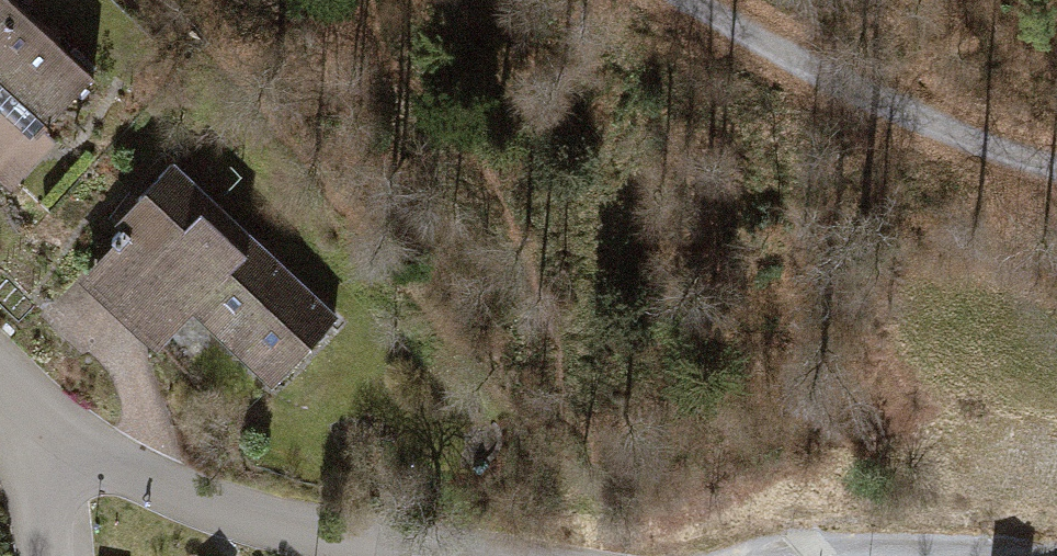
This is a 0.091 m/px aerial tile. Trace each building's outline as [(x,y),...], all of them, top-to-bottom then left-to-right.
[(2,0),(0,0),(0,95),(36,128),(84,78),(2,0)] [(328,320),(158,159),(99,222),(111,233),(72,274),(120,319),(153,351),(188,314),(265,386),(328,320)]
